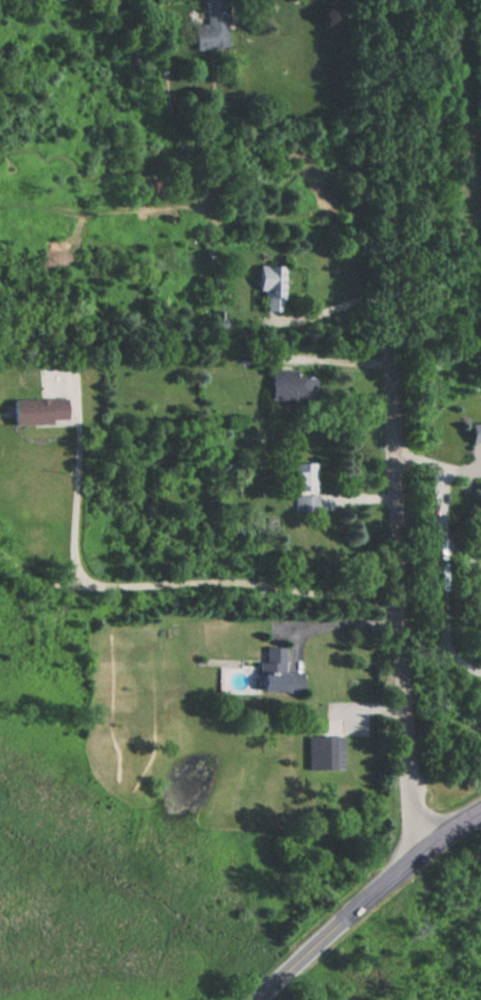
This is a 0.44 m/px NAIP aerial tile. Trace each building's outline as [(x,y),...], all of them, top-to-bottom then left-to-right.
[(224,0),(204,0),(206,25),(193,26),(195,51),(228,48),(224,0)] [(283,266),(259,266),(259,312),(283,312),(283,266)] [(295,378),(295,369),(271,369),(270,402),(315,403),(315,378),(295,378)] [(66,424),(66,400),(13,401),(13,425),(66,424)] [(470,423),(470,444),(480,444),(480,423),(470,423)] [(316,463),(293,463),(293,492),(316,492),(316,463)] [(318,512),(318,495),(293,495),(293,512),(318,512)] [(266,645),(285,646),(284,671),(302,672),(301,689),(263,688),(263,683),(260,683),(261,675),(258,675),(258,659),(265,660),(266,645)] [(307,735),(308,770),(343,768),(341,733),(307,735)]
